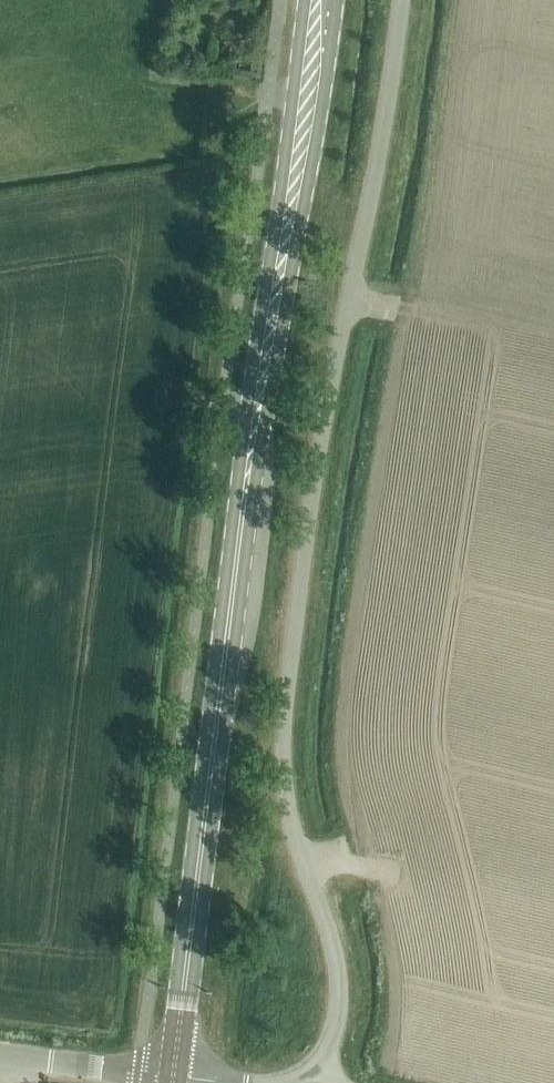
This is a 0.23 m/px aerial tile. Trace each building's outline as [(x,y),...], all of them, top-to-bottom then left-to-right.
[(230,36),(227,54),(237,55),(237,53),(241,53),(243,40),(238,40),(239,37),(230,36)]
